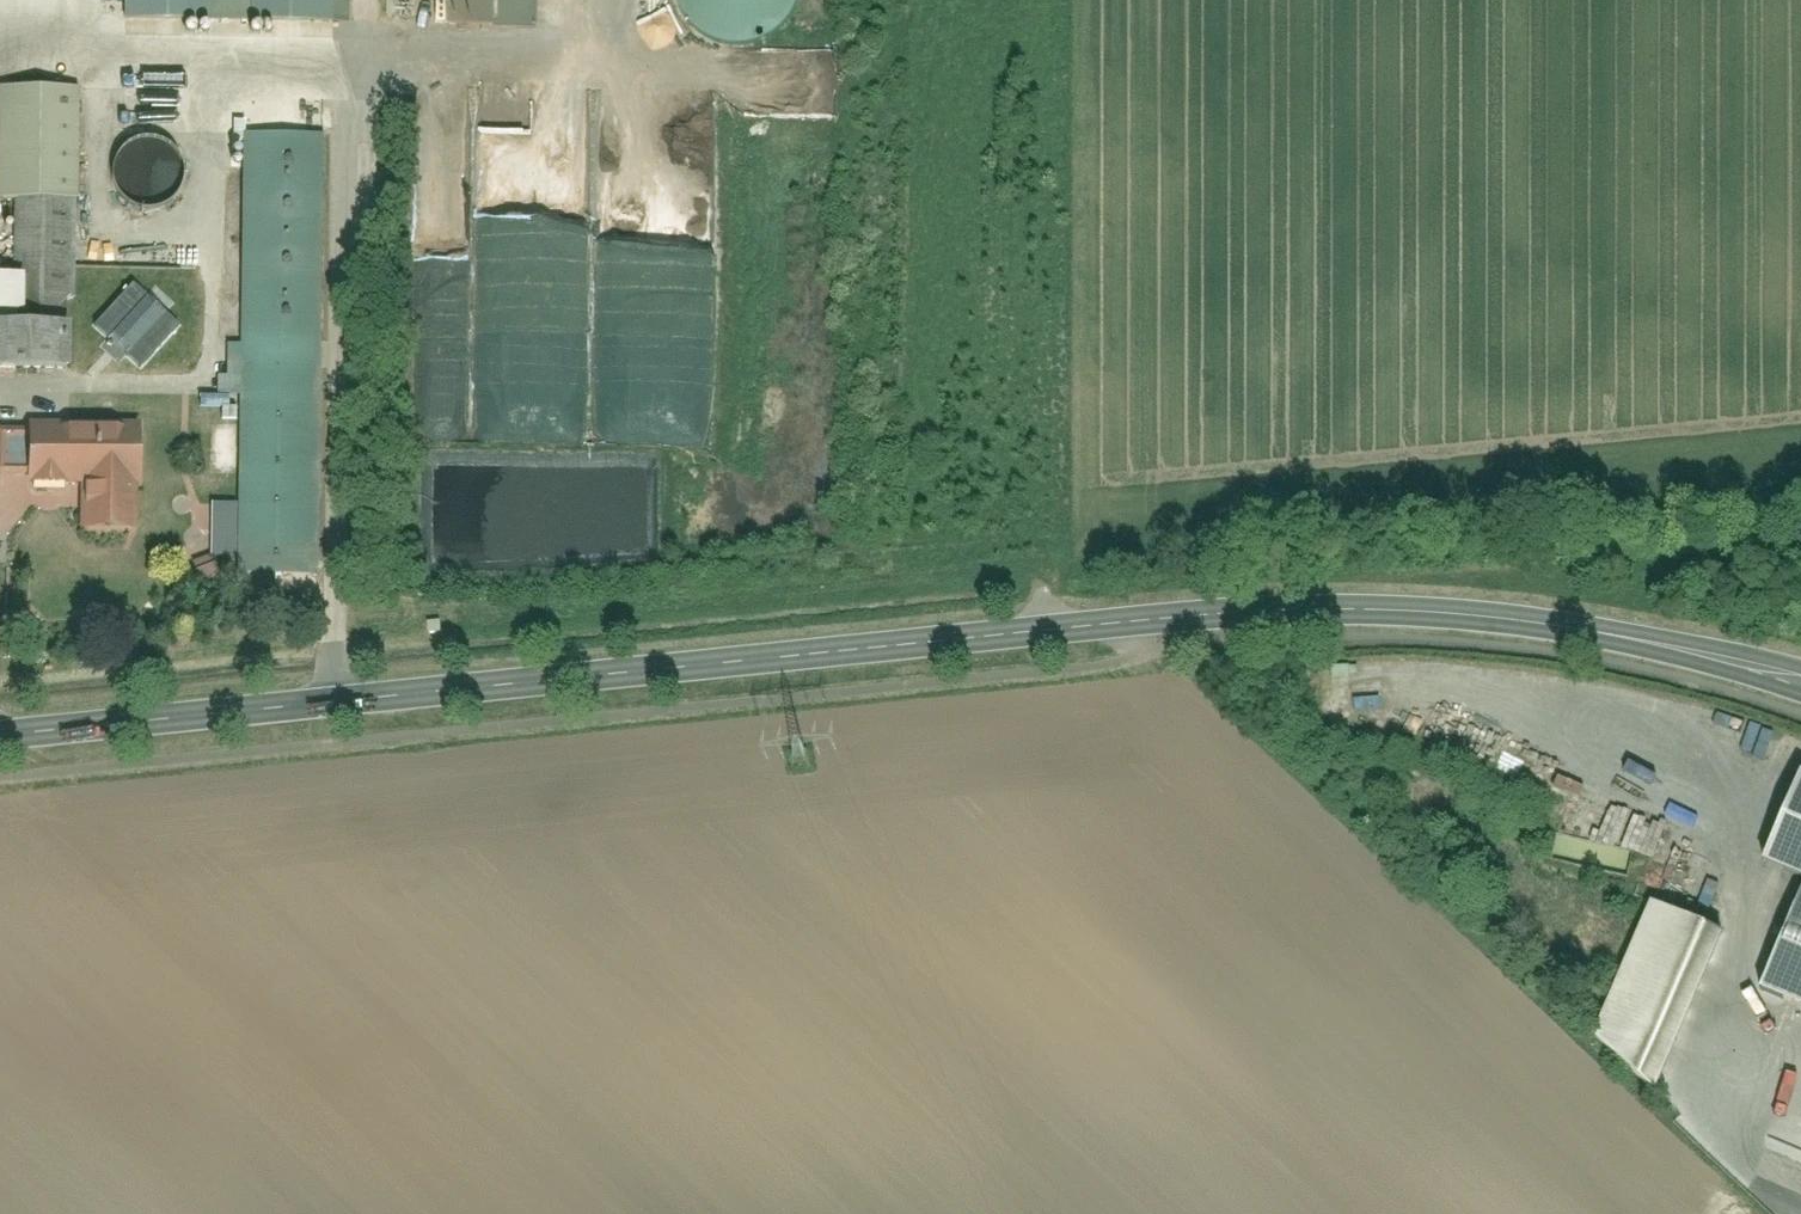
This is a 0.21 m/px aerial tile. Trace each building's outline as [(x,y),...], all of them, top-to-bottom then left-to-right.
[(129,16),(346,17),(346,0),(129,0),(129,16)] [(449,22),(539,24),(540,0),(450,0),(449,22)] [(692,18),(709,32),(730,40),(752,40),(773,32),(789,19),(800,2),(800,0),(681,0),(692,18)] [(794,49),(794,119),(840,119),(840,48),(794,49)] [(0,366),(195,368),(196,293),(79,292),(80,81),(3,81),(0,366)] [(330,128),(236,127),(231,569),(325,570),(330,128)] [(196,177),(159,132),(117,167),(154,212),(196,177)] [(110,249),(110,271),(124,270),(123,248),(110,249)] [(143,418),(26,421),(28,483),(78,482),(79,529),(139,528),(138,486),(144,485),(143,418)] [(1790,769),(1750,867),(1793,885),(1749,990),(1800,1011),(1800,774),(1790,769)] [(1720,926),(1648,895),(1589,1032),(1651,1087),(1720,926)]
